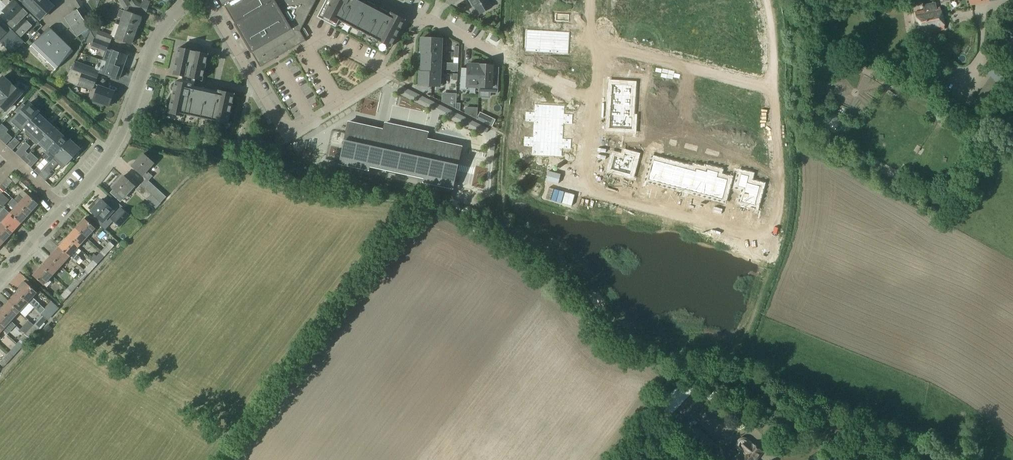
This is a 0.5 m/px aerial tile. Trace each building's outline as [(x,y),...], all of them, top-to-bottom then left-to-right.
[(40,19),(53,7),(46,0),(21,0),(40,19)] [(77,8),(83,5),(80,0),(72,0),(77,8)] [(130,3),(133,8),(146,12),(149,2),(145,0),(142,0),(141,3),(138,2),(137,0),(136,0),(130,3)] [(261,68),(307,42),(300,31),(317,0),(221,0),(261,68)] [(317,17),(335,27),(339,20),(390,47),(404,20),(390,13),(388,16),(357,0),(326,0),(317,17)] [(471,4),(472,3),(474,8),(473,9),(476,14),(478,14),(478,15),(492,7),(487,0),(469,0),(471,4)] [(546,8),(559,9),(559,2),(573,3),(573,0),(551,0),(551,2),(546,2),(546,8)] [(616,14),(638,15),(639,3),(644,3),(644,0),(631,0),(631,2),(617,1),(616,14)] [(14,1),(4,12),(13,20),(17,24),(13,28),(21,36),(32,26),(23,18),(27,14),(14,1)] [(924,14),(916,15),(920,34),(944,29),(940,10),(937,11),(936,6),(923,9),(924,14)] [(70,15),(65,18),(77,37),(90,29),(77,10),(70,15)] [(125,12),(120,25),(136,30),(140,17),(125,12)] [(1001,34),(1011,40),(1012,36),(1012,13),(1001,34)] [(616,14),(615,26),(629,27),(629,34),(642,34),(642,28),(637,27),(638,15),(616,14)] [(120,25),(115,38),(131,43),(136,30),(120,25)] [(13,53),(24,42),(9,27),(4,31),(0,27),(0,41),(13,53)] [(32,46),(56,69),(73,53),(72,52),(71,53),(47,30),(48,29),(31,45),(32,46)] [(526,30),(525,52),(540,53),(541,31),(526,30)] [(91,31),(87,42),(93,44),(92,46),(106,51),(109,43),(95,38),(91,31)] [(99,31),(97,38),(110,42),(112,36),(99,31)] [(541,31),(540,53),(554,54),(555,31),(541,31)] [(555,31),(554,54),(568,55),(569,32),(555,31)] [(687,32),(682,51),(693,54),(698,34),(687,32)] [(446,39),(421,38),(420,51),(422,51),(444,52),(446,52),(446,39)] [(103,60),(101,60),(122,67),(127,55),(107,48),(103,60)] [(175,81),(168,113),(184,117),(184,115),(227,124),(234,94),(218,91),(217,95),(190,89),(191,85),(190,85),(192,79),(202,81),(208,54),(178,48),(172,74),(180,76),(179,79),(178,82),(175,81)] [(443,63),(444,52),(422,51),(422,62),(443,63)] [(85,53),(82,60),(88,63),(92,56),(85,53)] [(254,71),(259,67),(251,54),(246,57),(254,71)] [(74,63),(71,69),(76,71),(82,73),(96,78),(99,71),(103,72),(103,74),(118,79),(122,67),(102,60),(101,60),(99,65),(98,64),(96,69),(79,63),(76,62),(76,63),(74,63)] [(983,72),(997,82),(1006,70),(992,60),(983,72)] [(421,72),(421,73),(439,74),(439,73),(443,73),(443,63),(422,62),(421,72)] [(935,64),(925,78),(933,84),(943,70),(935,64)] [(461,68),(460,89),(466,90),(466,87),(478,87),(480,65),(479,65),(467,65),(467,69),(461,68)] [(492,65),(480,65),(478,87),(478,91),(490,92),(490,93),(497,93),(498,79),(492,78),(492,65)] [(71,69),(65,80),(78,85),(79,81),(94,86),(96,78),(82,73),(76,71),(71,69)] [(443,73),(439,73),(439,74),(421,73),(421,72),(419,72),(419,85),(442,86),(443,73)] [(0,80),(0,98),(12,86),(11,85),(2,77),(0,80)] [(611,84),(611,96),(631,97),(632,86),(637,86),(637,79),(624,78),(624,85),(611,84)] [(814,79),(812,99),(820,99),(822,80),(814,79)] [(21,94),(12,85),(11,85),(12,86),(0,98),(0,105),(6,111),(21,94)] [(98,86),(92,102),(103,106),(104,104),(109,106),(109,104),(111,105),(116,93),(114,92),(114,91),(98,86)] [(456,95),(448,94),(448,105),(456,109),(456,102),(456,95)] [(683,94),(678,114),(688,117),(693,97),(683,94)] [(611,96),(610,106),(630,108),(631,97),(611,96)] [(693,97),(688,117),(699,119),(704,100),(693,97)] [(151,99),(149,106),(160,110),(163,103),(151,99)] [(18,115),(12,122),(21,131),(25,127),(24,127),(37,113),(38,112),(29,103),(26,106),(23,103),(15,112),(18,115)] [(526,112),(526,116),(534,117),(549,117),(550,104),(535,103),(534,112),(526,112)] [(550,104),(549,117),(564,118),(572,119),(572,115),(564,114),(565,105),(550,104)] [(610,106),(610,117),(630,118),(630,108),(610,106)] [(477,118),(478,108),(471,107),(465,107),(465,113),(477,119),(477,118)] [(477,118),(477,119),(480,121),(484,123),(488,116),(480,112),(477,118)] [(29,138),(32,134),(45,121),(37,113),(24,127),(25,127),(29,131),(25,135),(29,138)] [(490,138),(493,129),(459,113),(455,122),(490,138)] [(526,116),(526,120),(534,121),(533,130),(548,130),(549,117),(534,117),(526,116)] [(549,117),(548,130),(563,131),(564,122),(572,123),(572,119),(564,118),(549,117)] [(610,117),(609,129),(625,129),(625,136),(638,137),(638,130),(629,130),(630,118),(610,117)] [(40,141),(53,128),(45,121),(32,134),(40,141)] [(452,188),(461,148),(432,141),(432,142),(426,140),(428,133),(384,124),(383,131),(377,130),(377,129),(348,123),(339,163),(368,170),(369,165),(375,167),(418,176),(424,177),(423,182),(452,188)] [(6,132),(8,130),(1,124),(0,125),(0,126),(0,139),(6,132)] [(48,148),(60,135),(53,128),(40,141),(48,148)] [(729,140),(728,146),(740,149),(742,143),(755,147),(759,134),(737,129),(734,141),(729,140)] [(525,138),(524,142),(532,142),(548,143),(548,130),(533,130),(533,138),(525,138)] [(548,130),(548,143),(563,144),(570,145),(571,141),(563,140),(563,131),(548,130)] [(69,142),(68,142),(60,135),(48,148),(45,152),(50,157),(47,160),(50,163),(53,160),(69,142)] [(70,141),(68,142),(69,142),(53,160),(62,168),(79,149),(70,141)] [(524,146),(532,147),(532,156),(547,157),(548,143),(532,142),(524,142),(524,146)] [(548,143),(547,157),(562,158),(562,148),(570,149),(570,145),(563,144),(548,143)] [(649,150),(646,162),(653,164),(648,180),(659,183),(664,163),(654,160),(656,152),(649,150)] [(612,154),(608,169),(630,175),(633,163),(640,165),(643,152),(637,151),(634,160),(612,154)] [(143,154),(131,166),(146,179),(141,185),(151,194),(156,188),(148,181),(152,176),(146,171),(153,163),(143,154)] [(664,163),(659,183),(670,185),(675,166),(664,163)] [(675,166),(670,185),(680,188),(685,169),(675,166)] [(901,172),(909,177),(911,172),(905,169),(903,168),(901,172)] [(685,169),(680,188),(691,191),(696,171),(685,169)] [(696,171),(691,191),(701,194),(706,174),(696,171)] [(717,177),(712,196),(723,199),(727,184),(733,185),(736,173),(730,171),(728,180),(717,177)] [(706,174),(701,194),(712,196),(717,177),(706,174)] [(742,174),(739,187),(745,188),(741,202),(756,206),(762,184),(747,180),(748,176),(742,174)] [(117,193),(112,198),(119,204),(124,208),(128,204),(122,199),(123,198),(134,186),(123,176),(112,188),(117,193)] [(0,186),(0,187),(4,190),(12,181),(9,178),(8,177),(7,178),(0,186)] [(141,185),(136,190),(146,199),(151,194),(141,185)] [(156,188),(151,194),(146,199),(156,208),(166,197),(160,191),(156,188)] [(0,195),(0,204),(3,207),(9,200),(2,192),(0,195)] [(27,194),(18,204),(29,214),(38,204),(27,194)] [(14,199),(9,204),(14,208),(11,211),(10,213),(21,223),(29,214),(18,204),(14,199)] [(101,200),(91,211),(103,222),(108,216),(111,219),(119,227),(129,216),(122,210),(124,208),(119,204),(113,211),(105,204),(101,200)] [(0,214),(0,221),(1,223),(12,232),(21,223),(10,213),(4,208),(0,213),(0,214)] [(84,219),(75,228),(86,238),(95,228),(84,219)] [(4,242),(12,232),(1,223),(0,221),(0,239),(4,242)] [(75,228),(67,238),(78,247),(86,238),(75,228)] [(67,238),(58,247),(69,257),(77,263),(81,258),(74,251),(78,247),(67,238)] [(109,242),(101,251),(105,255),(114,246),(109,242)] [(58,247),(50,256),(60,266),(69,257),(58,247)] [(101,251),(92,261),(97,265),(105,255),(101,251)] [(50,256),(41,266),(52,276),(60,266),(50,256)] [(92,261),(84,270),(88,274),(97,265),(92,261)] [(41,266),(32,276),(43,285),(52,276),(41,266)] [(84,270),(75,280),(80,284),(88,274),(84,270)] [(75,280),(67,289),(71,293),(80,284),(75,280)] [(20,289),(17,292),(28,302),(42,315),(47,319),(58,308),(52,302),(45,310),(32,298),(36,293),(27,284),(26,283),(24,281),(18,287),(19,288),(20,289)] [(67,289),(58,298),(62,302),(71,293),(67,289)] [(17,292),(8,302),(19,312),(28,302),(17,292)] [(0,311),(0,312),(10,321),(19,312),(8,302),(0,311)] [(2,330),(10,321),(0,312),(0,329),(2,330)] [(42,315),(34,325),(38,329),(47,319),(42,315)] [(34,325),(25,334),(30,338),(38,329),(34,325)] [(50,329),(46,326),(41,331),(45,335),(50,329)] [(25,334),(17,344),(21,348),(30,338),(25,334)] [(17,344),(8,353),(12,357),(21,348),(17,344)] [(0,362),(0,363),(4,366),(12,357),(8,353),(0,362)] [(685,380),(657,409),(660,411),(667,418),(695,389),(687,382),(685,380)] [(747,414),(755,418),(759,410),(751,406),(747,414)] [(747,414),(745,418),(752,422),(755,418),(747,414)] [(697,426),(686,436),(705,452),(714,442),(697,426)] [(735,459),(755,459),(761,452),(745,440),(739,440),(736,443),(737,449),(741,452),(735,459)]
